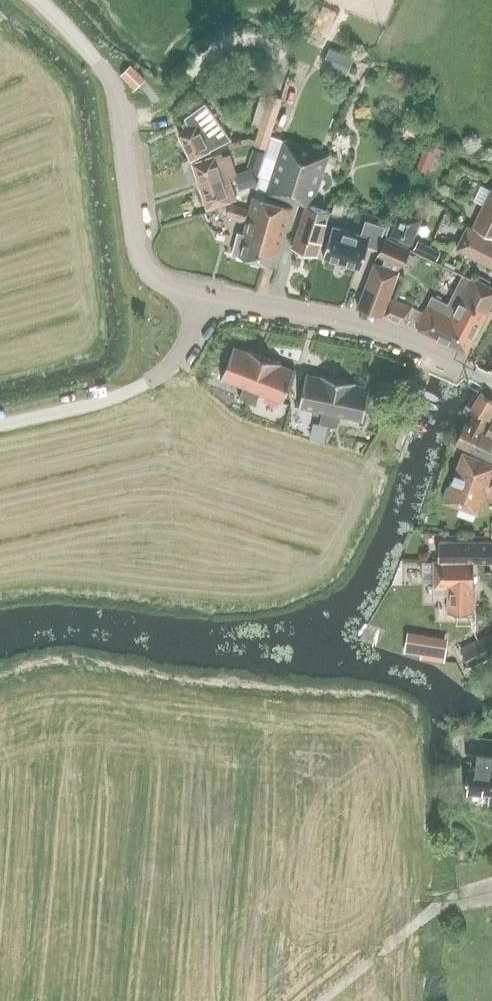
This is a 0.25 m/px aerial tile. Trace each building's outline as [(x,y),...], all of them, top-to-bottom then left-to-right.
[(330,46),(322,64),(347,75),(354,57),(330,46)] [(130,64),(121,74),(136,88),(145,78),(130,64)] [(256,145),(266,148),(270,136),(283,98),(270,94),(263,117),(264,118),(256,145)] [(189,127),(179,132),(191,159),(232,139),(205,102),(184,117),(189,127)] [(261,177),(271,180),(266,193),(294,202),(295,200),(306,204),(307,202),(313,204),(329,154),(284,139),(284,140),(270,136),(266,148),(258,176),(261,177)] [(235,146),(243,143),(242,139),(238,137),(234,138),(233,141),(235,146)] [(447,151),(428,144),(426,149),(424,148),(416,168),(426,172),(432,156),(444,160),(447,151)] [(265,151),(258,149),(252,168),(259,170),(265,151)] [(193,162),(200,185),(229,175),(236,173),(230,154),(222,156),(221,153),(193,162)] [(256,184),(252,169),(235,174),(240,189),(256,184)] [(236,198),(229,175),(200,185),(207,207),(236,198)] [(257,188),(255,195),(265,197),(266,193),(271,180),(261,177),(258,183),(257,188)] [(482,208),(474,204),(467,217),(476,221),(474,226),(491,235),(491,188),(482,208)] [(293,205),(265,197),(255,195),(254,194),(250,209),(230,203),(227,214),(247,220),(243,232),(238,231),(232,253),(276,265),(293,205)] [(329,210),(313,204),(307,202),(306,204),(293,246),(318,254),(326,228),(324,227),(329,210)] [(334,203),(332,212),(340,215),(343,206),(334,203)] [(400,237),(398,242),(407,245),(409,241),(411,242),(415,232),(418,231),(421,225),(419,222),(421,218),(401,210),(391,234),(400,237)] [(332,225),(323,256),(361,268),(368,245),(378,248),(384,226),(366,220),(362,234),(332,225)] [(467,225),(456,247),(491,265),(491,238),(467,225)] [(389,267),(397,270),(399,263),(401,264),(408,247),(385,236),(385,237),(384,236),(381,243),(378,249),(377,249),(376,253),(384,256),(383,260),(381,264),(389,267)] [(431,247),(418,240),(413,249),(426,256),(431,247)] [(431,247),(426,256),(436,260),(440,251),(431,247)] [(381,264),(373,261),(358,305),(382,314),(397,271),(397,270),(389,267),(381,264)] [(487,311),(465,299),(476,277),(473,276),(472,278),(463,272),(448,303),(432,295),(424,312),(419,321),(416,327),(466,351),(487,311)] [(465,299),(487,311),(491,302),(491,286),(476,277),(465,299)] [(408,315),(412,306),(390,297),(383,315),(405,323),(408,315)] [(412,306),(408,315),(419,321),(424,312),(412,306)] [(244,386),(239,397),(248,400),(265,356),(248,349),(248,351),(235,346),(236,345),(234,345),(221,378),(223,378),(244,386)] [(248,400),(255,403),(260,392),(281,400),(281,401),(282,402),(295,368),(294,368),(293,369),(281,364),(282,362),(265,356),(248,400)] [(306,372),(299,407),(301,407),(301,406),(323,411),(320,423),(329,424),(339,378),(321,374),(321,376),(308,373),(308,372),(306,372)] [(362,420),(363,420),(371,385),(369,385),(369,386),(356,383),(356,381),(339,378),(329,424),(337,426),(340,414),(362,419),(362,420)] [(483,431),(491,415),(491,405),(491,399),(480,392),(470,407),(476,410),(469,424),(466,422),(456,443),(491,460),(491,419),(485,432),(483,431)] [(318,422),(315,439),(325,441),(329,424),(320,423),(318,422)] [(463,451),(444,500),(478,513),(486,494),(491,497),(491,464),(463,451)] [(482,561),(491,561),(491,541),(440,540),(440,560),(460,560),(460,559),(473,559),(473,561),(482,561)] [(474,561),(482,561),(473,561),(473,559),(460,559),(460,560),(440,560),(434,560),(434,594),(448,594),(448,610),(475,610),(475,584),(474,584),(474,561)] [(461,648),(470,665),(491,654),(491,632),(461,648)] [(421,656),(444,660),(447,643),(408,637),(406,649),(422,652),(421,656)] [(474,768),(470,767),(468,790),(490,793),(488,802),(491,803),(491,739),(468,736),(465,759),(475,760),(474,768)]
